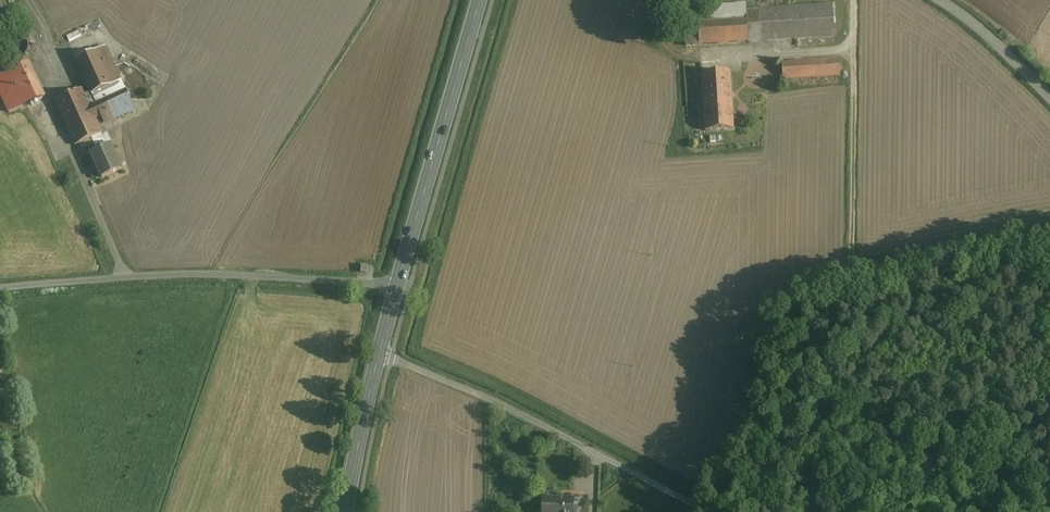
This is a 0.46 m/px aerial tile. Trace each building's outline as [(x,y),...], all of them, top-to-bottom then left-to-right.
[(835,36),(834,6),(745,10),(745,4),(696,7),(697,19),(683,19),(684,46),(835,36)] [(27,52),(28,47),(27,42),(24,38),(20,36),(15,35),(11,36),(7,39),(4,43),(4,47),(5,52),(7,56),(11,58),(16,59),(20,58),(24,55),(27,52)] [(105,47),(76,60),(91,94),(120,81),(105,47)] [(840,75),(838,59),(781,62),(782,80),(840,75)] [(44,96),(28,61),(12,69),(28,103),(44,96)] [(733,129),(729,73),(702,75),(705,130),(733,129)] [(101,133),(95,119),(89,106),(81,89),(55,101),(75,146),(90,138),(101,133)] [(125,90),(89,106),(95,119),(131,102),(125,90)] [(90,138),(96,151),(106,146),(101,133),(90,138)] [(110,145),(106,146),(96,151),(90,153),(102,178),(121,170),(110,145)] [(573,500),(542,499),(541,511),(573,511),(573,500)]
